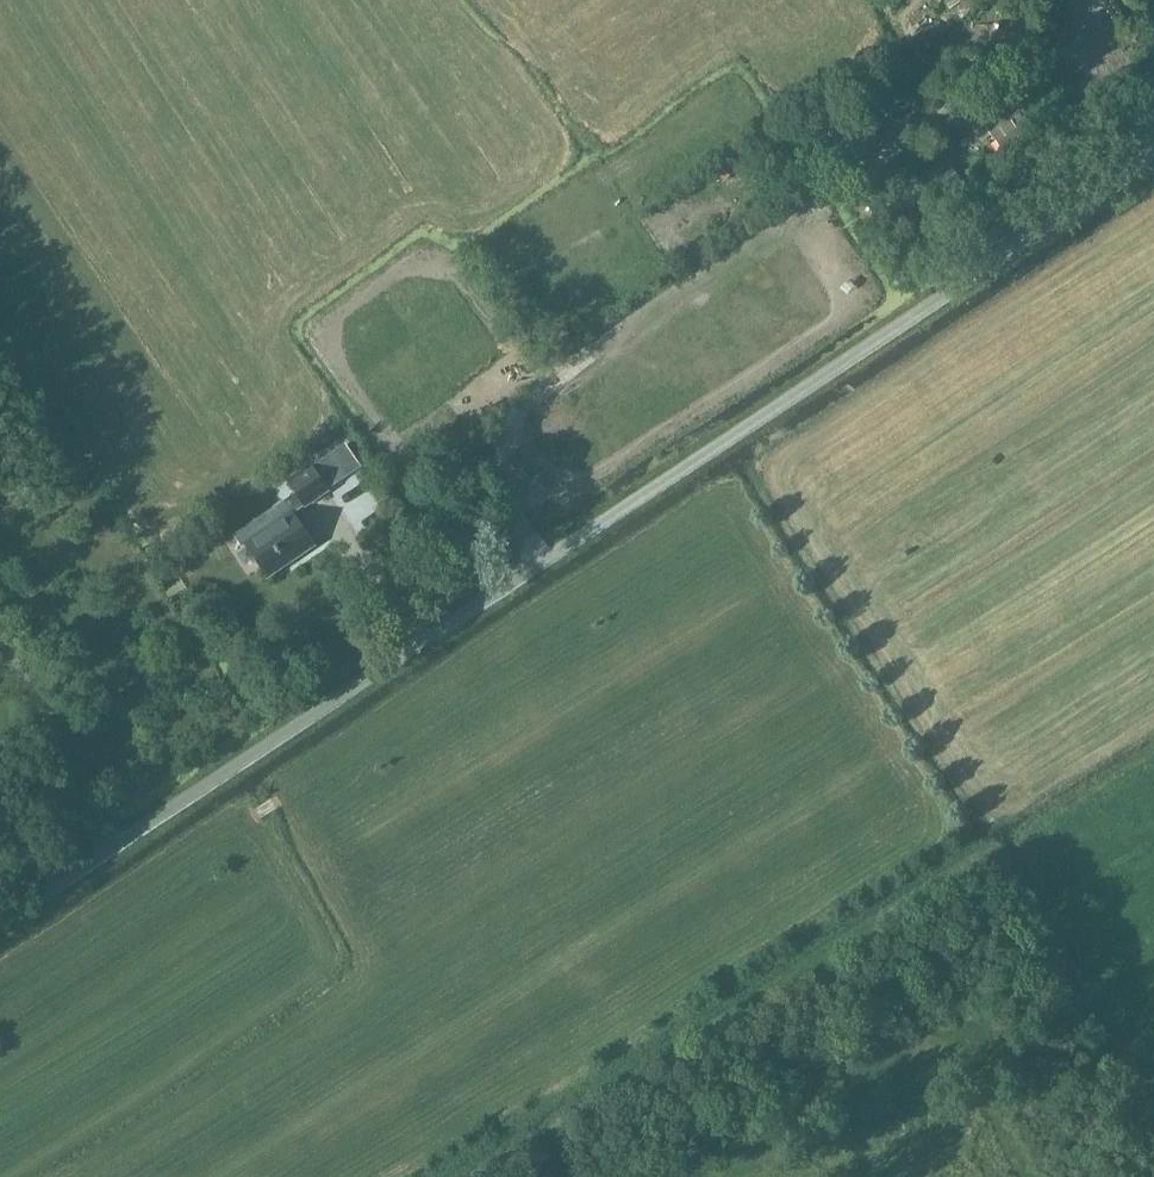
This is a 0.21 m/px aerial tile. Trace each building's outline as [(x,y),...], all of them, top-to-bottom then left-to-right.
[(1043,67),(1033,73),(1048,94),(1067,82),(1053,60),(1043,67)] [(1015,98),(983,119),(994,136),(1007,157),(1035,139),(1021,117),(1026,114),(1015,98)] [(964,186),(956,174),(944,155),(915,173),(936,204),(964,186)] [(732,158),(715,171),(723,181),(740,168),(732,158)] [(305,507),(327,493),(311,468),(289,483),(298,497),(289,503),(295,512),(304,506),(305,507)] [(247,544),(268,576),(313,546),(291,514),(247,544)]
